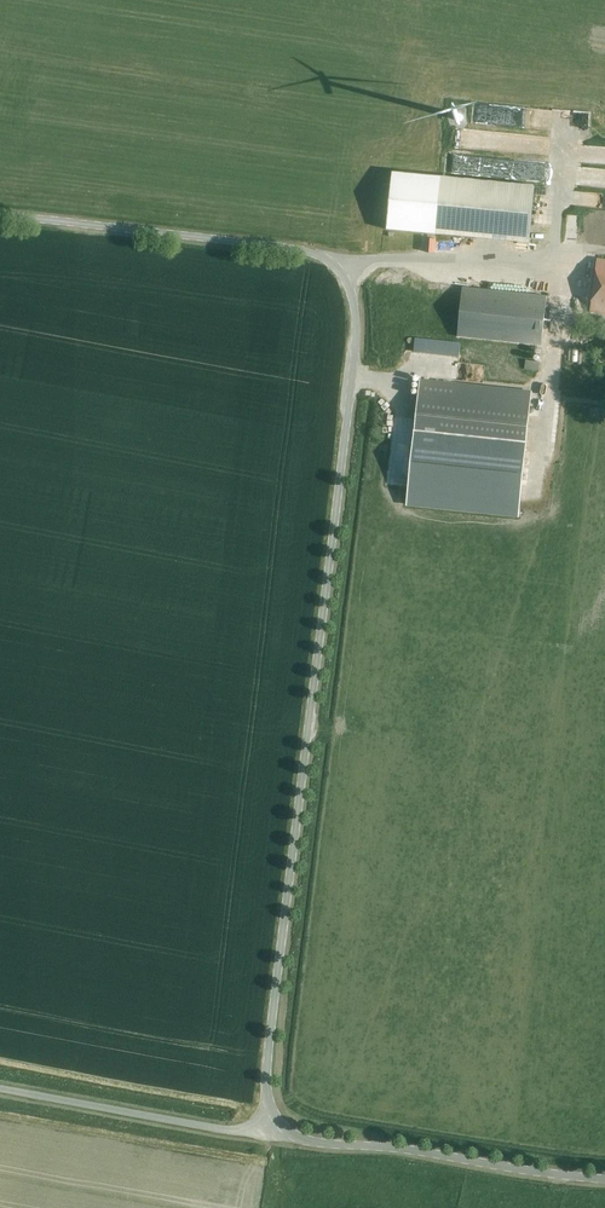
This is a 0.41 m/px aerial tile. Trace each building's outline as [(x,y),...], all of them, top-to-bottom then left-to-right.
[(535,186),(393,172),(387,229),(529,242),(535,186)] [(578,193),(578,204),(590,204),(590,193),(578,193)] [(571,214),(570,229),(580,229),(581,214),(571,214)] [(598,257),(591,311),(604,313),(604,258),(598,257)] [(458,334),(543,343),(548,295),(463,286),(458,334)] [(541,362),(526,360),(525,369),(540,370),(541,362)] [(421,379),(413,445),(525,456),(533,390),(421,379)] [(413,445),(407,506),(519,517),(525,456),(415,445),(413,445)]
